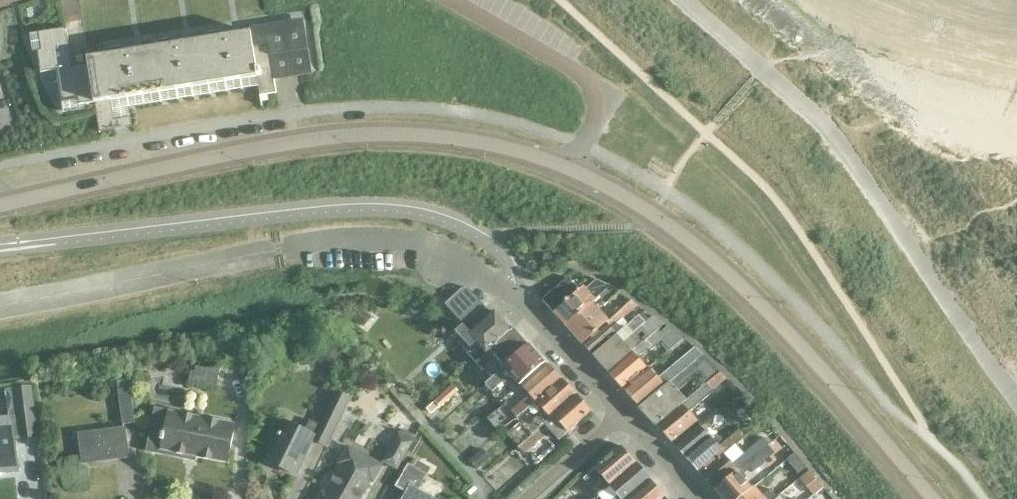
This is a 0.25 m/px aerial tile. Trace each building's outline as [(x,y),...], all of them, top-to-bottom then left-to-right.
[(65,29),(32,35),(35,55),(39,54),(41,70),(44,69),(45,78),(59,75),(64,110),(85,106),(84,102),(94,101),(99,133),(132,127),(129,107),(257,85),(259,95),(275,92),(273,78),(310,72),(302,23),(234,34),(233,26),(220,28),(221,35),(184,42),(183,34),(170,36),(171,43),(136,49),(135,42),(121,44),(123,53),(87,59),(88,64),(71,67),(66,34),(65,29)] [(568,327),(611,287),(598,280),(587,289),(584,287),(581,290),(579,288),(578,289),(568,278),(544,300),(568,327)] [(611,287),(568,327),(584,345),(611,321),(597,307),(602,303),(605,306),(620,293),(612,287),(611,287)] [(461,288),(443,304),(463,326),(485,306),(469,288),(461,288)] [(611,321),(584,345),(595,357),(630,325),(624,319),(639,306),(633,301),(611,321)] [(487,352),(513,329),(504,318),(502,318),(499,315),(495,317),(485,306),(457,331),(471,347),(478,341),(487,352)] [(361,311),(354,320),(363,327),(371,318),(361,311)] [(630,325),(595,357),(609,373),(660,330),(665,325),(654,317),(649,321),(643,314),(630,325)] [(660,330),(609,373),(625,390),(648,369),(639,358),(649,349),(650,351),(662,342),(670,350),(684,339),(668,327),(662,333),(660,330)] [(513,329),(487,352),(476,362),(483,370),(494,360),(490,356),(494,353),(505,366),(506,366),(530,345),(529,344),(528,340),(523,334),(517,332),(515,329),(513,329)] [(506,366),(505,366),(486,382),(493,390),(508,376),(504,372),(508,369),(520,383),(545,362),(544,358),(539,352),(536,352),(530,345),(506,366)] [(648,369),(625,390),(641,408),(703,356),(696,349),(660,379),(649,368),(648,369)] [(703,356),(641,408),(658,426),(687,401),(679,391),(700,373),(709,383),(721,373),(703,356)] [(517,416),(536,400),(562,379),(549,364),(523,387),(530,394),(512,410),(517,416)] [(217,389),(219,376),(220,367),(205,369),(195,368),(194,372),(190,372),(188,384),(217,389)] [(709,383),(658,426),(672,443),(697,422),(689,411),(728,379),(721,373),(709,383)] [(687,401),(709,383),(700,373),(679,391),(687,401)] [(562,379),(536,400),(545,410),(534,420),(540,426),(543,424),(554,415),(576,395),(562,379)] [(440,404),(458,388),(452,382),(434,398),(435,398),(426,406),(431,411),(439,403),(440,404)] [(124,424),(135,423),(130,388),(118,389),(124,424)] [(337,393),(319,427),(309,422),(303,434),(283,424),(266,457),(296,473),(313,440),(327,447),(351,401),(337,393)] [(554,415),(543,424),(558,441),(568,432),(591,412),(576,395),(554,415)] [(504,427),(514,418),(503,405),(493,413),(504,427)] [(37,437),(33,406),(16,408),(17,418),(0,420),(0,474),(16,473),(12,437),(20,437),(20,439),(37,437)] [(155,411),(151,431),(165,434),(161,452),(227,465),(235,427),(169,414),(155,411)] [(701,474),(724,454),(738,442),(746,435),(740,429),(719,447),(705,431),(709,428),(706,424),(677,448),(701,474)] [(79,435),(83,464),(128,458),(124,429),(79,435)] [(397,470),(412,443),(399,435),(383,462),(397,470)] [(733,465),(724,454),(701,474),(715,490),(714,490),(715,491),(758,455),(767,447),(769,445),(764,440),(751,450),(733,465)] [(621,445),(583,479),(599,496),(611,487),(637,463),(621,445)] [(715,491),(722,498),(741,498),(753,489),(746,479),(748,478),(745,474),(751,470),(754,473),(765,464),(765,463),(773,455),(767,447),(758,455),(715,491)] [(381,468),(348,449),(339,464),(340,465),(323,494),(322,493),(319,498),(361,498),(370,483),(371,484),(381,468)] [(481,449),(468,461),(477,470),(490,458),(481,449)] [(799,475),(808,467),(796,453),(787,460),(799,475)] [(599,496),(595,498),(630,498),(652,480),(637,463),(611,487),(599,496)] [(418,489),(426,475),(409,466),(397,486),(407,491),(403,498),(436,498),(418,489)] [(822,488),(809,472),(800,480),(813,496),(822,488)] [(630,498),(663,498),(666,496),(652,480),(630,498)] [(778,496),(772,490),(763,497),(755,487),(753,489),(741,498),(775,498),(778,496)]
